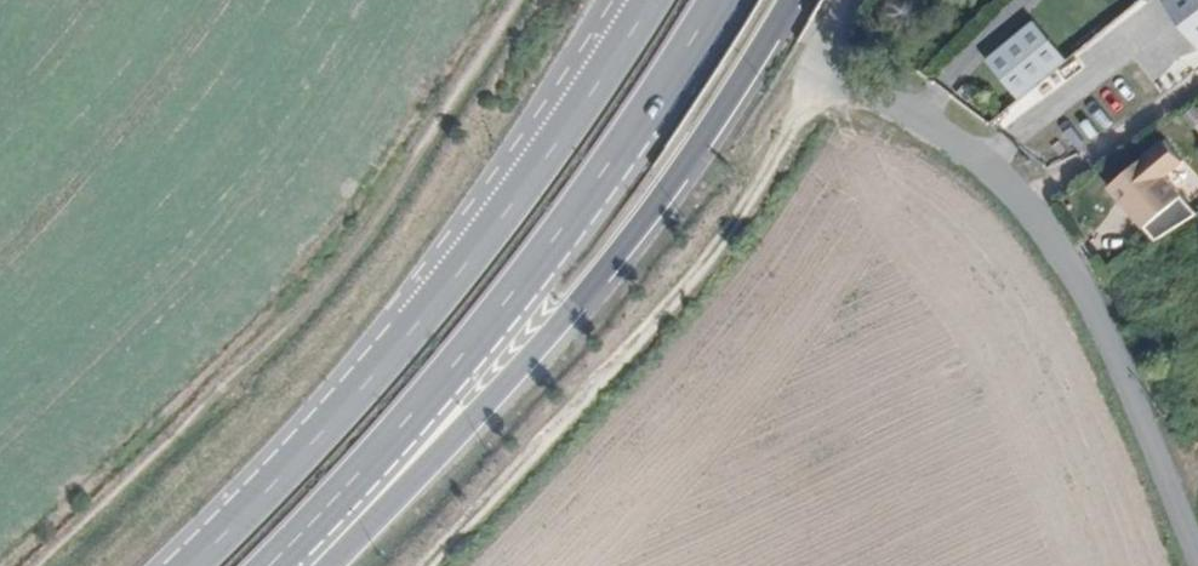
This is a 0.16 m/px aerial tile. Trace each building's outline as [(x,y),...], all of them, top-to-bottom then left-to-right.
[(1197,26),(1197,0),(1177,0),(1197,26)] [(1167,140),(1112,189),(1151,229),(1192,203),(1169,178),(1185,161),(1167,140)]
